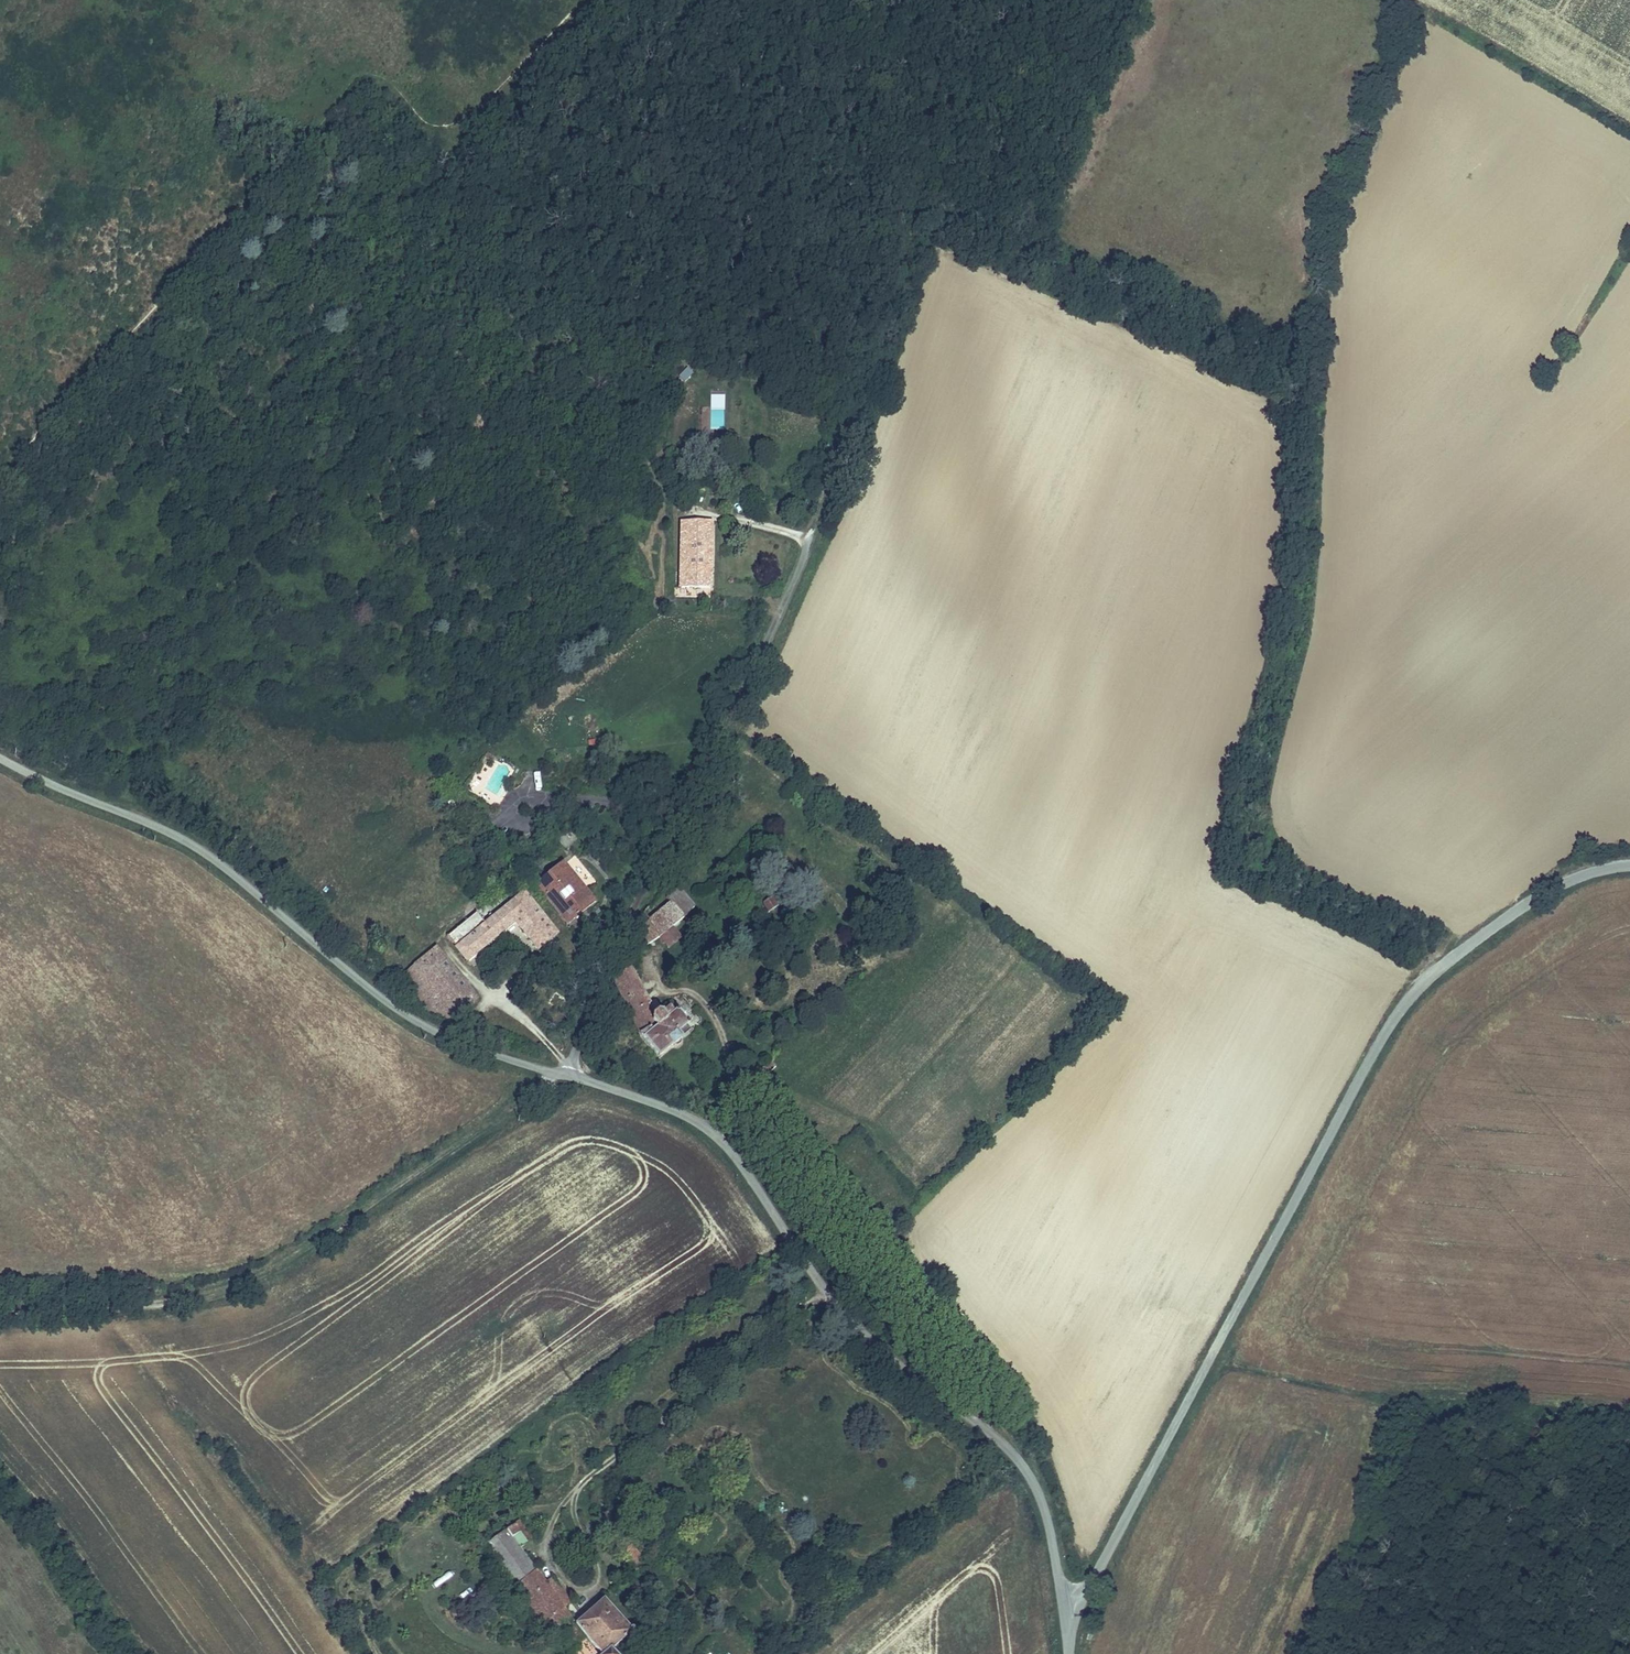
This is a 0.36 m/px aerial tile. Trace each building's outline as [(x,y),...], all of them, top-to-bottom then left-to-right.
[(711,429),(725,429),(726,394),(712,394),(711,429)] [(711,524),(681,523),(680,589),(711,589),(711,524)] [(540,771),(532,772),(535,791),(543,789),(540,771)] [(562,866),(536,887),(568,925),(594,905),(562,866)] [(672,886),(662,893),(666,900),(677,892),(672,886)] [(649,921),(637,930),(649,946),(660,937),(672,928),(694,911),(677,892),(666,900),(662,893),(646,905),(648,906),(646,909),(645,913),(645,915),(645,917),(647,919),(649,921)] [(796,902),(790,892),(763,908),(768,916),(774,912),(776,915),(796,902)] [(475,915),(446,939),(466,963),(513,924),(537,953),(556,937),(522,896),(485,926),(475,915)] [(672,928),(660,937),(670,950),(671,948),(682,939),(672,928)] [(437,1018),(446,1028),(477,1003),(434,952),(403,977),(437,1018)] [(645,1039),(659,1057),(671,1048),(673,1049),(681,1044),(679,1040),(690,1032),(686,1027),(686,1022),(679,1012),(675,1013),(669,1008),(656,1016),(650,1006),(652,1003),(631,968),(626,971),(624,968),(618,970),(620,974),(613,978),(645,1039)] [(437,1018),(403,977),(399,981),(427,1014),(437,1018)] [(530,1516),(518,1523),(525,1534),(523,1536),(527,1543),(535,1538),(531,1532),(537,1529),(530,1516)] [(515,1566),(534,1556),(527,1543),(523,1536),(525,1534),(518,1523),(486,1540),(508,1579),(519,1573),(515,1566)] [(545,1549),(538,1554),(567,1609),(575,1605),(545,1549)] [(519,1573),(551,1630),(573,1619),(567,1609),(538,1554),(534,1556),(515,1566),(519,1573)] [(577,1622),(604,1653),(616,1653),(613,1650),(629,1635),(631,1636),(633,1637),(636,1637),(638,1636),(639,1635),(640,1633),(640,1631),(640,1630),(638,1627),(636,1625),(634,1625),(633,1625),(631,1626),(629,1627),(605,1599),(577,1622)] [(1090,1649),(1091,1641),(1083,1639),(1082,1647),(1090,1649)]
